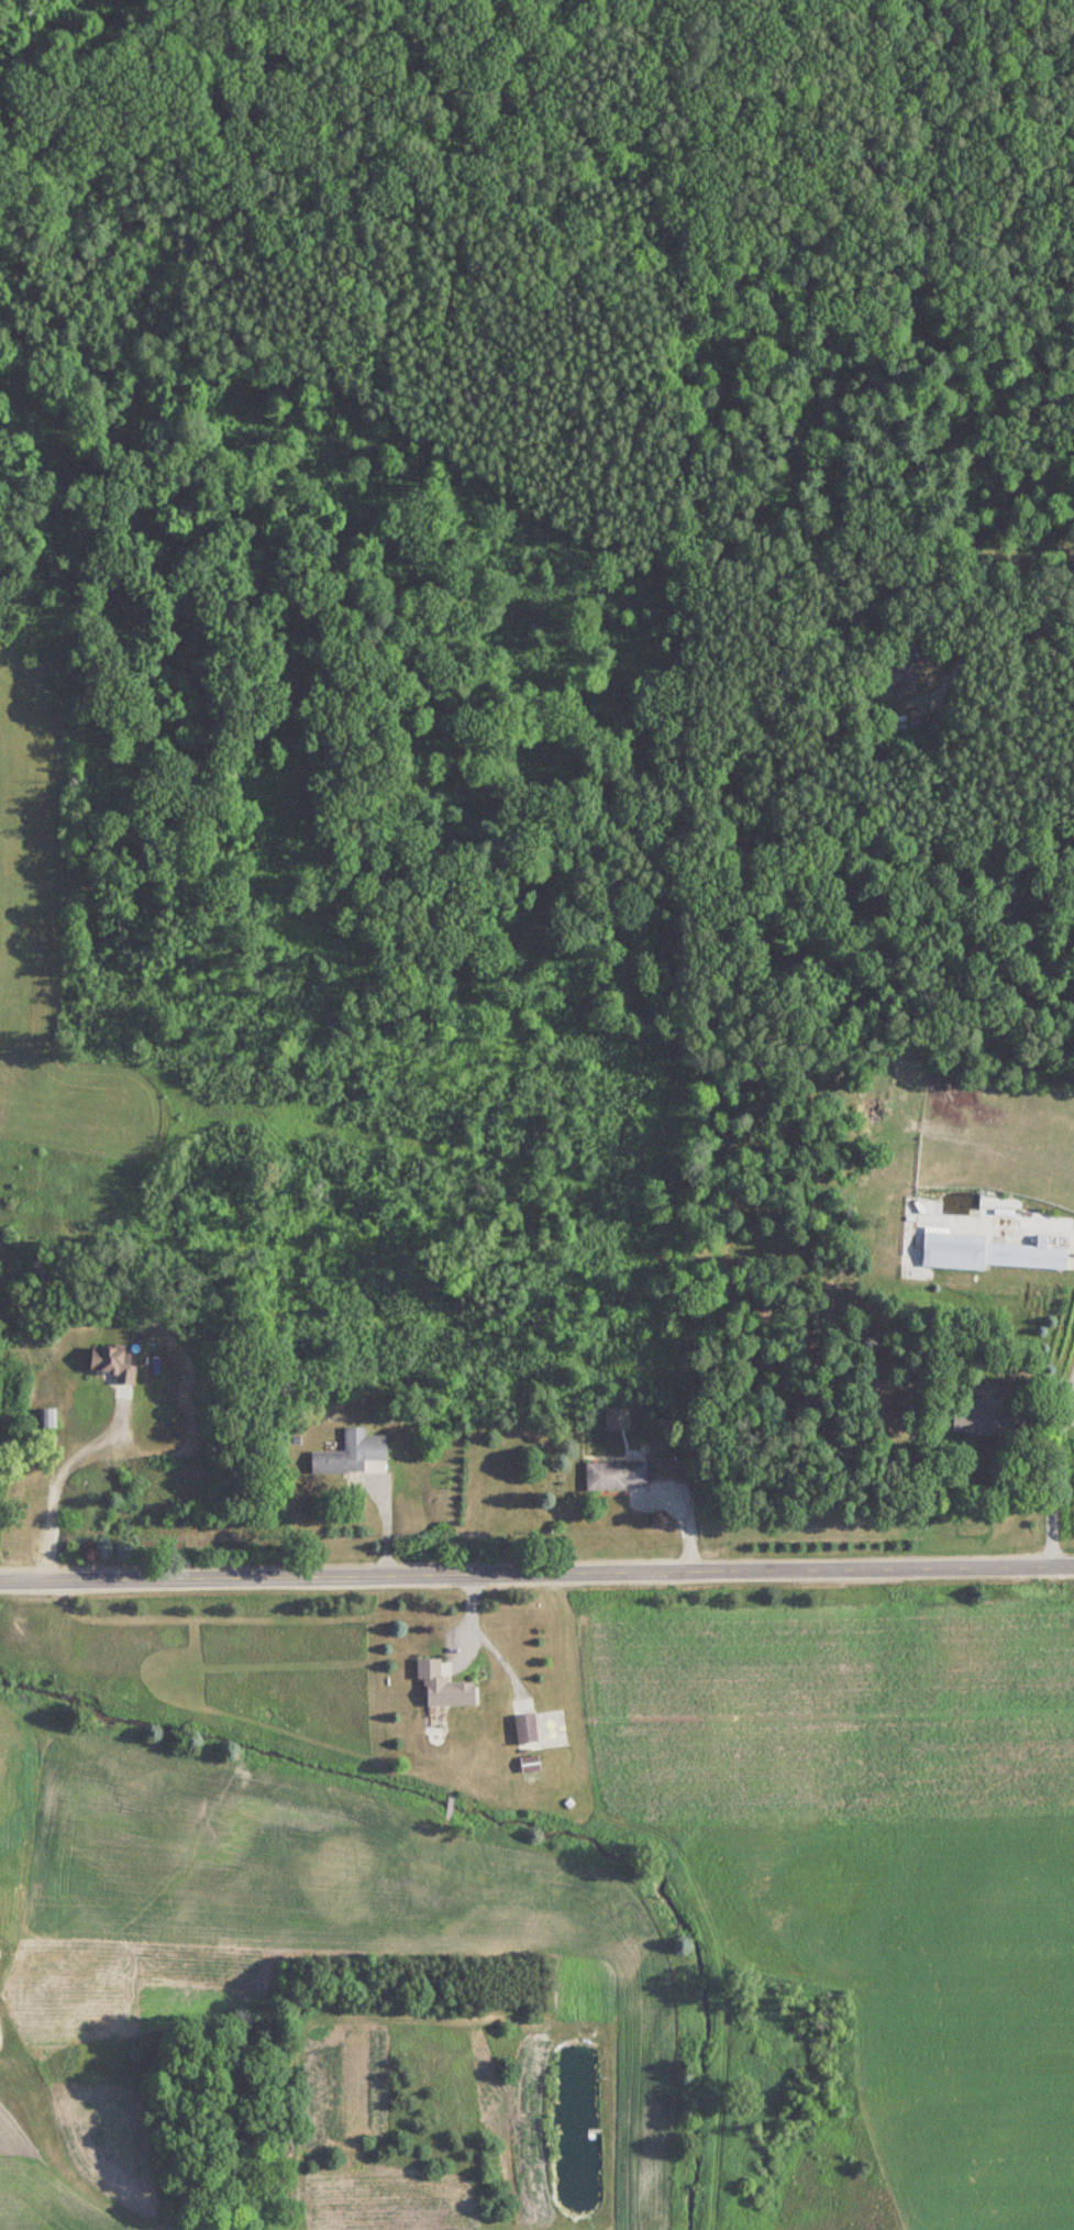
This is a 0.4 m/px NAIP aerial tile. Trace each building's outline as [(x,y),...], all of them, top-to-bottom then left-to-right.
[(987,1266),(1067,1270),(1068,1249),(1049,1248),(1049,1237),(1039,1236),(1038,1246),(987,1244),(987,1237),(926,1234),(924,1268),(986,1271),(987,1266)] [(92,1371),(117,1375),(116,1384),(135,1386),(138,1366),(126,1365),(128,1352),(95,1348),(92,1371)] [(954,1434),(1009,1436),(1010,1410),(988,1409),(989,1400),(971,1399),(971,1408),(955,1407),(954,1434)] [(56,1429),(56,1411),(42,1411),(42,1429),(56,1429)] [(313,1475),(366,1474),(366,1461),(388,1461),(388,1436),(367,1436),(367,1427),(346,1428),(346,1452),(313,1452),(313,1475)] [(587,1463),(587,1492),(648,1492),(648,1463),(587,1463)] [(429,1708),(478,1707),(478,1684),(442,1684),(442,1660),(419,1660),(419,1683),(429,1683),(429,1708)] [(517,1718),(519,1744),(538,1743),(537,1716),(517,1718)] [(534,1759),(524,1759),(523,1771),(534,1771),(534,1759)]
